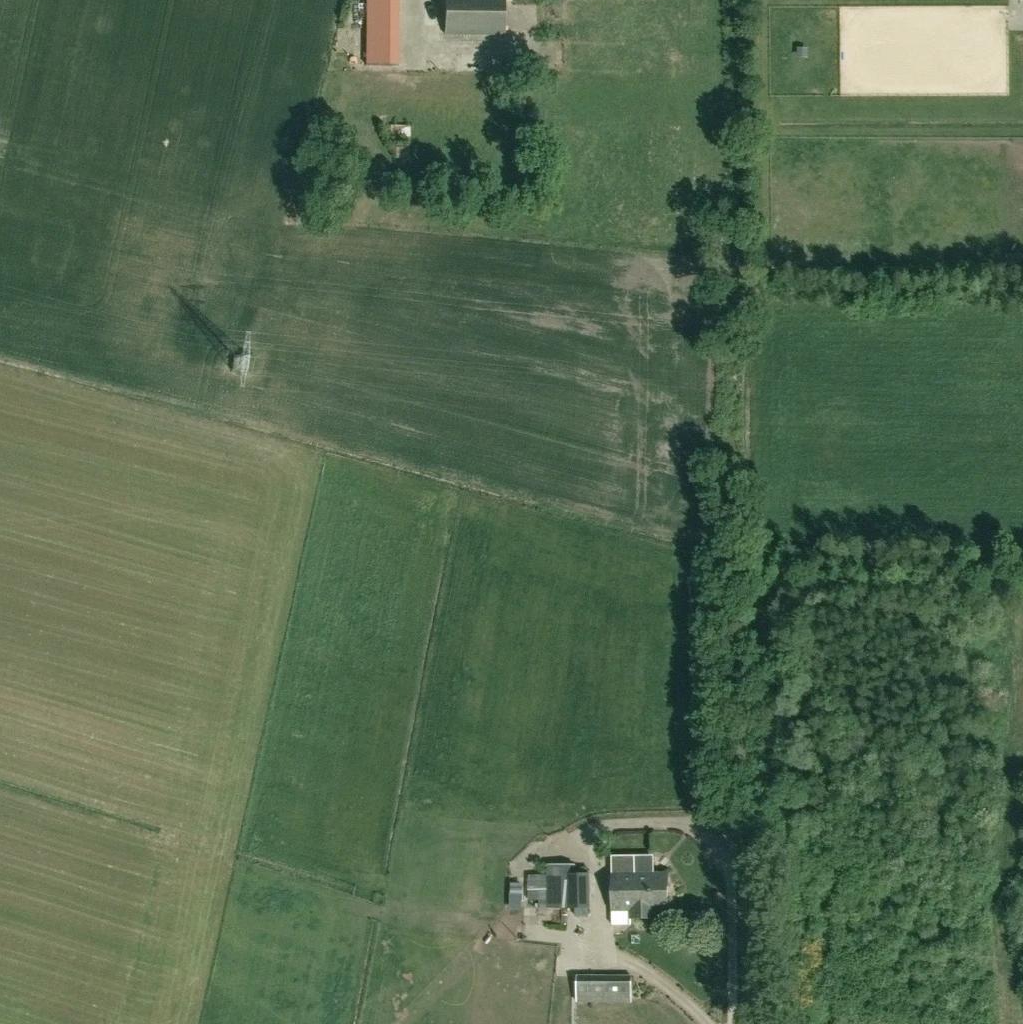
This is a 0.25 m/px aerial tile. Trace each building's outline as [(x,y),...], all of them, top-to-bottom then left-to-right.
[(399,0),(366,0),(366,65),(399,65),(399,0)] [(444,34),(505,35),(506,0),(445,0),(444,34)] [(654,873),(654,855),(636,856),(636,873),(613,874),(613,911),(631,911),(631,918),(656,918),(656,910),(669,910),(669,873),(654,873)] [(591,909),(590,873),(568,873),(568,874),(548,874),(548,875),(531,875),(531,899),(541,898),(541,890),(548,890),(548,907),(568,908),(591,909)] [(632,1002),(632,976),(578,976),(577,1001),(632,1002)]
